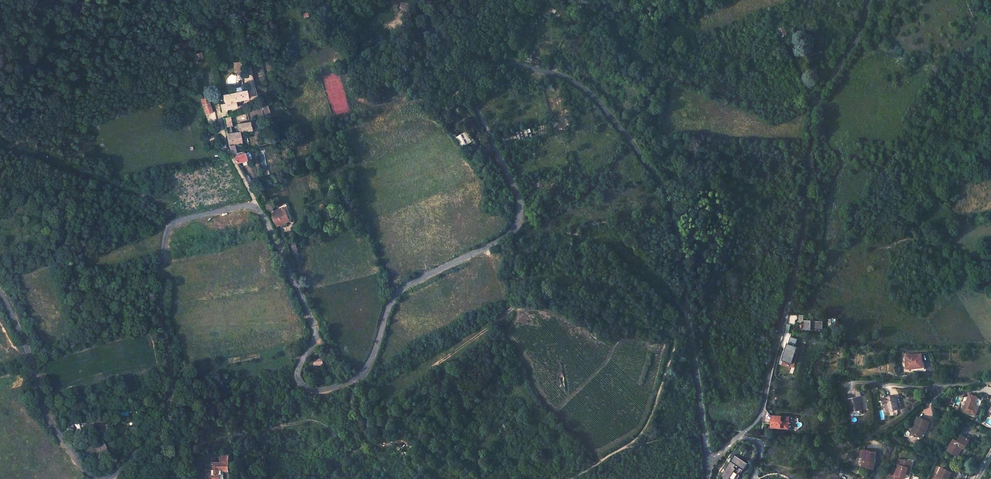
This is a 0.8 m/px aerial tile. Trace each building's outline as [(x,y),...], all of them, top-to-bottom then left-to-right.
[(191,53),(194,62),(198,61),(197,59),(200,58),(199,53),(195,54),(195,52),(191,53)] [(234,61),(235,72),(243,72),(243,61),(234,61)] [(253,74),(245,75),(246,82),(255,81),(253,74)] [(258,94),(256,87),(249,89),(251,96),(258,94)] [(246,98),(244,90),(243,90),(223,95),(224,103),(220,104),(222,111),(225,111),(225,110),(233,107),(232,101),(246,98)] [(209,104),(205,100),(201,101),(204,114),(212,112),(209,104)] [(251,131),(249,123),(237,126),(239,134),(251,131)] [(241,145),(241,144),(239,134),(232,134),(226,134),(228,144),(231,154),(236,163),(245,160),(242,152),(237,153),(235,147),(241,145)] [(470,142),(465,135),(458,139),(463,146),(470,142)] [(288,222),(283,209),(272,213),(277,227),(288,222)] [(295,242),(288,243),(291,255),(298,254),(295,242)] [(804,321),(804,323),(804,330),(812,331),(812,329),(812,321),(804,321)] [(789,338),(787,346),(786,345),(781,362),(792,365),(797,348),(794,348),(796,340),(789,338)] [(923,355),(906,356),(907,370),(924,369),(923,355)] [(976,397),(968,394),(962,411),(976,416),(979,407),(973,405),(976,397)] [(902,409),(899,395),(885,399),(886,405),(892,404),(893,411),(902,409)] [(866,416),(863,398),(852,400),(855,419),(866,416)] [(772,429),(785,430),(789,424),(786,418),(773,417),(768,412),(768,426),(772,426),(772,429)] [(931,423),(917,418),(911,434),(925,439),(931,423)] [(971,441),(962,435),(958,442),(955,440),(948,452),(957,457),(962,448),(965,451),(971,441)] [(107,453),(102,444),(98,446),(101,450),(103,449),(105,454),(107,453)] [(875,472),(878,455),(864,452),(862,458),(865,459),(863,469),(875,472)] [(731,461),(736,465),(745,470),(749,464),(735,455),(731,461)] [(228,456),(221,456),(221,462),(212,462),(212,470),(206,471),(206,478),(224,478),(224,471),(228,470),(228,456)] [(725,478),(729,478),(737,468),(735,467),(736,465),(731,461),(721,476),(725,478)] [(901,461),(899,467),(900,467),(899,471),(894,469),(891,478),(899,478),(901,478),(906,478),(907,476),(910,477),(912,472),(910,469),(911,464),(901,461)] [(952,474),(942,469),(938,477),(936,476),(934,478),(949,478),(952,474)]
